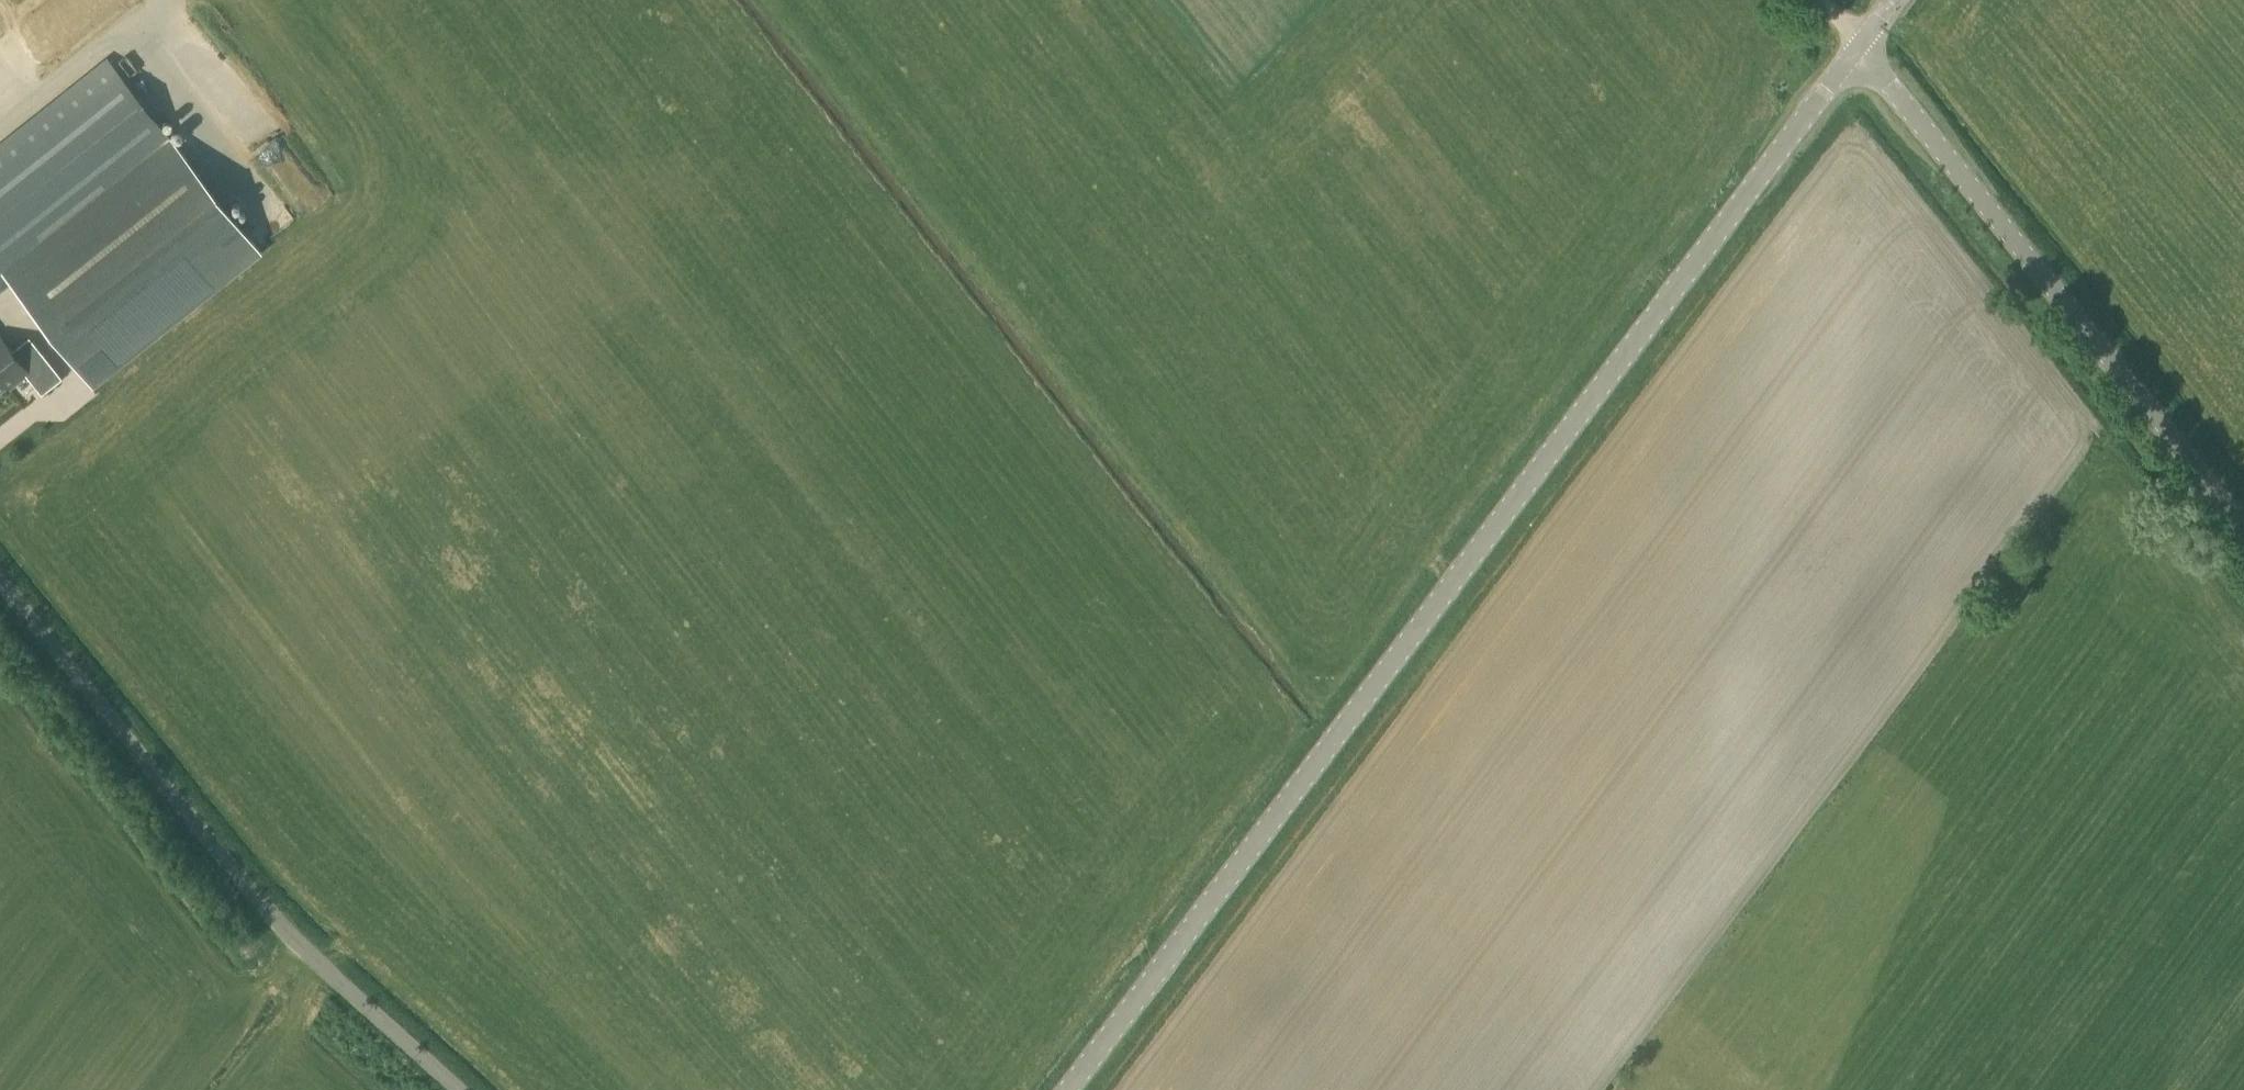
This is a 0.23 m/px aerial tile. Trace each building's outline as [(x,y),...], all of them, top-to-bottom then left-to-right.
[(117,0),(50,0),(25,20),(41,40),(69,17),(80,31),(117,0)] [(54,58),(78,39),(68,27),(45,47),(54,58)] [(10,282),(91,383),(259,249),(107,59),(0,144),(0,290),(10,282)] [(7,384),(9,387),(26,374),(43,395),(63,379),(30,338),(13,351),(0,335),(0,389),(7,384)]
